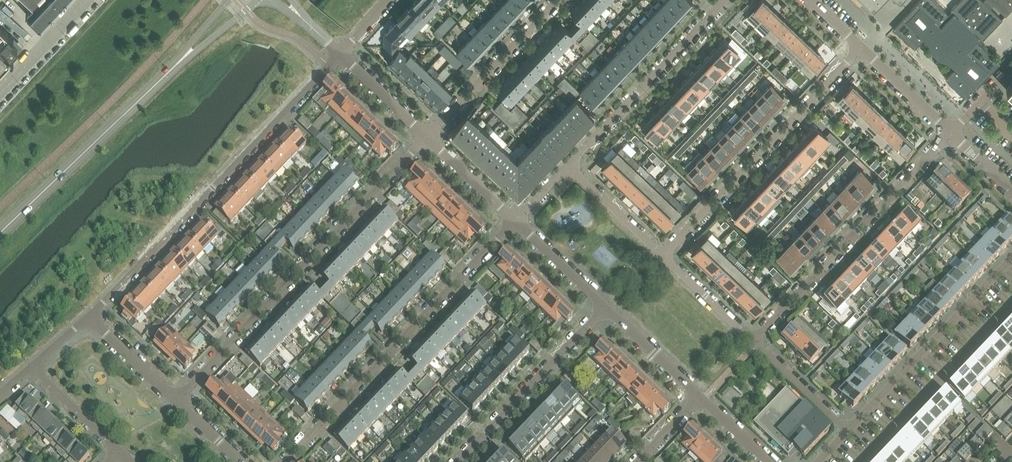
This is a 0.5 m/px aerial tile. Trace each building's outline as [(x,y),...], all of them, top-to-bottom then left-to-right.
[(32,7),(26,14),(40,27),(66,0),(26,0),(32,7)] [(422,0),(415,0),(410,5),(426,19),(433,11),(422,0)] [(438,0),(422,0),(433,11),(441,3),(438,0)] [(507,0),(505,0),(501,5),(497,1),(495,3),(499,7),(513,21),(520,13),(507,0)] [(521,0),(507,0),(520,13),(527,6),(521,0)] [(600,11),(588,0),(583,0),(578,5),(592,19),(598,13),(601,16),(603,15),(600,11)] [(603,0),(588,0),(600,11),(605,6),(608,9),(610,7),(607,4),(603,0)] [(664,2),(662,0),(659,0),(658,0),(662,4),(657,9),(671,23),(678,16),(664,2)] [(677,0),(665,0),(664,2),(678,16),(685,8),(677,0)] [(692,0),(677,0),(685,8),(692,0)] [(771,9),(772,8),(765,0),(762,0),(748,15),(757,23),(771,9)] [(873,9),(882,0),(863,0),(873,9)] [(1002,19),(990,7),(993,4),(1005,15),(1011,9),(1011,0),(983,0),(960,0),(950,10),(951,11),(948,14),(934,0),(920,0),(893,28),(914,49),(924,38),(927,41),(931,45),(929,46),(932,51),(936,56),(938,58),(943,61),(947,63),(948,62),(955,68),(945,78),(966,98),(1000,63),(978,42),(981,39),(982,40),(1002,19)] [(469,7),(462,1),(459,4),(466,10),(469,7)] [(466,10),(459,4),(456,8),(462,14),(466,10)] [(426,19),(410,5),(402,13),(418,28),(426,19)] [(596,22),(592,19),(578,5),(570,13),(578,20),(585,26),(586,26),(591,20),(594,24),(596,22)] [(671,23),(657,9),(653,6),(651,8),(655,11),(650,17),(664,30),(671,23)] [(513,21),(499,7),(494,12),(490,9),(488,11),(492,14),(506,28),(513,21)] [(766,32),(780,17),(773,7),(772,8),(771,9),(757,23),(766,32)] [(418,28),(402,13),(395,21),(407,33),(409,36),(418,28)] [(664,30),(650,17),(646,13),(644,15),(648,19),(643,24),(657,38),(664,30)] [(506,28),(492,14),(487,20),(483,16),(481,18),(485,22),(499,35),(506,28)] [(456,21),(450,15),(447,18),(453,24),(456,21)] [(775,40),(788,25),(789,25),(781,15),(780,17),(766,32),(775,40)] [(453,24),(447,18),(444,21),(450,27),(453,24)] [(599,38),(591,31),(586,26),(585,26),(578,20),(569,30),(561,23),(553,31),(568,44),(572,48),(573,46),(570,42),(575,37),(588,50),(599,38)] [(399,42),(407,33),(395,21),(386,30),(387,31),(387,30),(388,31),(384,35),(384,46),(399,45),(399,42)] [(450,27),(444,21),(441,24),(447,30),(450,27)] [(657,38),(643,24),(639,21),(637,23),(641,26),(636,32),(650,45),(657,38)] [(499,35),(485,22),(480,27),(476,23),(474,25),(478,29),(492,43),(499,35)] [(442,35),(447,30),(441,24),(436,29),(442,35)] [(783,48),(797,34),(798,33),(790,24),(789,25),(788,25),(775,40),(783,48)] [(12,57),(14,55),(11,52),(15,48),(9,42),(14,37),(9,33),(1,26),(0,26),(0,70),(12,57)] [(650,45),(636,32),(632,28),(630,30),(634,33),(629,39),(643,52),(650,45)] [(735,37),(740,32),(736,28),(731,33),(735,37)] [(442,35),(436,29),(432,33),(439,39),(442,35)] [(492,43),(478,29),(472,35),(469,31),(467,33),(471,36),(485,50),(492,43)] [(568,44),(553,31),(546,38),(561,52),(564,55),(566,53),(563,50),(568,44)] [(792,57),(806,42),(806,41),(799,32),(798,33),(797,34),(783,48),(792,57)] [(485,50),(471,36),(466,42),(462,38),(460,40),(464,44),(478,57),(485,50)] [(643,52),(629,39),(625,36),(623,37),(627,41),(622,46),(636,60),(643,52)] [(744,45),(749,41),(745,37),(740,42),(744,45)] [(561,52),(546,38),(539,45),(554,59),(557,63),(559,61),(556,57),(561,52)] [(740,54),(727,42),(728,41),(724,38),(720,43),(721,44),(716,48),(732,63),(740,54)] [(801,65),(815,50),(807,40),(806,41),(806,42),(792,57),(801,65)] [(636,60),(622,46),(618,43),(616,45),(620,48),(615,54),(629,67),(636,60)] [(478,57),(464,44),(458,50),(455,46),(453,47),(457,51),(456,52),(471,65),(478,57)] [(396,69),(408,57),(407,57),(399,49),(399,45),(384,46),(384,57),(385,57),(388,60),(388,61),(387,61),(396,69)] [(442,54),(448,48),(445,45),(438,51),(442,54)] [(554,59),(539,45),(532,53),(547,66),(550,70),(552,68),(549,65),(554,59)] [(447,59),(453,53),(448,48),(442,54),(447,59)] [(732,63),(716,48),(709,56),(724,71),(732,63)] [(810,74),(824,59),(816,49),(815,50),(801,65),(810,74)] [(629,67),(615,54),(611,50),(609,52),(613,56),(608,61),(622,75),(629,67)] [(758,58),(762,54),(758,50),(754,54),(758,58)] [(450,62),(456,56),(453,53),(447,59),(450,62)] [(547,66),(532,53),(525,60),(540,74),(543,77),(545,75),(542,72),(547,66)] [(404,77),(418,62),(410,54),(407,57),(408,57),(396,69),(404,77)] [(453,65),(459,59),(456,56),(450,62),(453,65)] [(724,71),(709,56),(702,64),(717,78),(724,71)] [(622,75),(608,61),(604,58),(602,60),(606,63),(601,69),(615,82),(622,75)] [(766,67),(771,62),(767,58),(762,63),(766,67)] [(457,68),(463,62),(459,59),(453,65),(457,68)] [(540,74),(525,60),(518,68),(533,81),(536,85),(538,83),(534,79),(540,74)] [(412,85),(427,70),(418,62),(404,77),(412,85)] [(473,72),(464,64),(460,68),(468,77),(473,72)] [(717,78),(702,64),(694,72),(709,86),(717,78)] [(615,82),(601,69),(597,65),(595,67),(599,71),(594,76),(608,89),(615,82)] [(775,75),(779,70),(775,66),(771,71),(775,75)] [(533,81),(518,68),(511,75),(526,89),(529,92),(531,90),(527,87),(533,81)] [(752,79),(758,73),(754,69),(748,75),(752,79)] [(420,93),(435,78),(427,70),(412,85),(420,93)] [(709,86),(694,72),(687,80),(702,94),(709,86)] [(608,89),(594,76),(590,73),(588,75),(592,78),(587,84),(601,97),(608,89)] [(526,89),(511,75),(504,82),(519,96),(522,99),(524,98),(520,94),(526,89)] [(784,83),(788,78),(784,75),(780,79),(784,83)] [(518,193),(563,145),(593,113),(589,109),(594,104),(580,91),(564,77),(557,84),(560,86),(563,89),(574,100),(517,160),(483,128),(467,113),(451,130),(518,193)] [(429,101),(443,86),(435,78),(420,93),(429,101)] [(749,82),(745,78),(739,85),(743,88),(749,82)] [(601,97),(587,84),(583,80),(582,82),(585,86),(580,91),(594,104),(601,97)] [(702,94),(687,80),(679,87),(695,102),(702,94)] [(324,89),(312,101),(317,106),(325,113),(325,112),(344,93),(343,92),(341,91),(331,81),(324,89)] [(497,90),(504,98),(508,101),(511,104),(513,102),(519,96),(504,82),(497,90)] [(793,92),(797,87),(793,83),(789,88),(793,92)] [(784,97),(771,84),(763,92),(778,107),(783,102),(784,103),(788,99),(785,96),(784,97)] [(847,109),(861,94),(854,84),(852,86),(838,100),(847,109)] [(743,88),(739,85),(733,91),(737,95),(743,88)] [(437,109),(452,94),(443,86),(429,101),(437,109)] [(695,102),(679,87),(672,95),(687,110),(695,102)] [(778,107),(763,92),(756,100),(771,115),(778,107)] [(344,93),(325,112),(334,121),(352,101),(351,103),(350,102),(348,101),(347,100),(347,97),(346,95),(345,94),(344,93)] [(856,117),(870,102),(862,93),(861,94),(847,109),(856,117)] [(728,104),(734,98),(730,94),(724,100),(728,104)] [(687,110),(672,95),(664,103),(680,118),(687,110)] [(728,104),(724,100),(718,107),(722,110),(728,104)] [(771,115),(756,100),(748,108),(763,123),(771,115)] [(352,101),(334,121),(343,129),(361,110),(361,109),(359,111),(358,110),(357,109),(356,108),(356,106),(354,103),(354,102),(352,101)] [(501,101),(499,103),(502,105),(504,108),(506,110),(509,112),(511,114),(513,116),(516,119),(518,121),(520,123),(522,121),(520,119),(518,117),(515,115),(513,112),(511,110),(507,107),(504,104),(501,101)] [(879,110),(871,101),(870,102),(856,117),(864,126),(879,110)] [(511,104),(507,107),(511,110),(516,104),(513,102),(511,104)] [(680,118),(664,103),(657,111),(672,125),(680,118)] [(763,123),(748,108),(741,116),(756,130),(763,123)] [(873,134),(888,119),(887,119),(880,109),(879,110),(864,126),(873,134)] [(361,110),(343,129),(352,137),(370,118),(368,119),(367,119),(366,117),(365,116),(364,114),(363,112),(362,111),(361,110)] [(713,120),(719,113),(715,110),(709,116),(713,120)] [(672,125),(657,111),(649,119),(665,133),(672,125)] [(756,130),(741,116),(736,111),(728,119),(733,124),(748,138),(756,130)] [(825,122),(829,118),(825,114),(821,118),(825,122)] [(713,120),(709,116),(703,122),(707,126),(713,120)] [(896,127),(888,117),(887,119),(888,119),(873,134),(882,142),(896,127)] [(312,127),(302,118),(298,123),(307,132),(312,127)] [(370,118),(352,137),(360,145),(364,142),(379,126),(378,126),(377,128),(376,127),(374,125),(373,125),(373,122),(372,120),(371,119),(370,118)] [(665,133),(649,119),(645,123),(644,122),(640,127),(643,130),(644,129),(657,142),(665,133)] [(834,131),(838,126),(834,122),(830,127),(834,131)] [(748,138),(733,124),(726,131),(741,146),(748,138)] [(829,140),(826,137),(816,128),(817,127),(814,124),(810,128),(811,129),(806,134),(821,148),(829,140)] [(698,135),(704,129),(700,125),(694,131),(698,135)] [(364,142),(360,145),(369,154),(372,150),(386,136),(384,135),(383,134),(382,133),(382,130),(380,128),(380,127),(379,126),(364,142)] [(891,150),(905,135),(897,126),(896,127),(882,142),(891,150)] [(306,137),(296,127),(292,131),(302,141),(306,137)] [(312,136),(317,131),(312,127),(307,132),(312,136)] [(306,145),(302,141),(292,131),(288,135),(287,135),(284,136),(282,138),(298,153),(306,145)] [(698,135),(694,131),(688,138),(692,142),(698,135)] [(741,146),(726,131),(718,139),(733,154),(741,146)] [(635,143),(639,138),(635,134),(630,139),(635,143)] [(821,148),(806,134),(799,142),(814,156),(821,148)] [(900,159),(914,145),(914,144),(906,134),(905,135),(891,150),(900,159)] [(847,144),(852,139),(848,135),(843,140),(847,144)] [(386,136),(372,150),(380,157),(385,151),(389,155),(397,147),(388,139),(387,137),(386,136)] [(298,153),(282,138),(281,140),(280,143),(280,144),(277,147),(290,161),(298,153)] [(324,148),(328,144),(323,139),(319,143),(324,148)] [(733,154),(718,139),(711,147),(726,162),(733,154)] [(683,151),(689,145),(685,141),(679,147),(683,151)] [(814,156),(799,142),(791,149),(807,164),(814,156)] [(643,151),(648,146),(644,143),(639,147),(643,151)] [(329,153),(333,149),(328,144),(324,148),(329,153)] [(856,152),(861,147),(857,144),(852,148),(856,152)] [(290,161),(277,147),(273,151),(272,151),(269,152),(267,154),(283,168),(290,161)] [(611,177),(632,156),(623,147),(603,167),(608,171),(607,173),(611,177)] [(683,151),(679,147),(673,154),(677,157),(683,151)] [(726,162),(711,147),(703,155),(718,169),(726,162)] [(807,164),(791,149),(784,157),(799,172),(803,175),(810,167),(807,164)] [(850,160),(855,155),(849,149),(844,154),(838,161),(842,165),(848,158),(850,160)] [(652,159),(657,155),(653,151),(648,156),(652,159)] [(718,169),(703,155),(699,151),(692,159),(711,177),(718,169)] [(865,160),(869,156),(865,152),(861,156),(865,160)] [(283,168),(267,154),(266,156),(265,158),(265,160),(262,163),(276,176),(283,168)] [(621,184),(635,169),(640,164),(632,156),(611,177),(615,181),(617,180),(621,184)] [(799,172),(784,157),(776,165),(792,180),(799,172)] [(344,162),(339,158),(335,162),(340,167),(344,162)] [(711,177),(692,159),(684,167),(701,183),(700,184),(703,187),(707,183),(707,182),(711,177)] [(873,169),(878,164),(874,160),(869,165),(873,169)] [(349,167),(344,162),(340,167),(343,170),(345,172),(349,167)] [(276,176),(262,163),(258,166),(257,167),(254,168),(252,169),(268,184),(276,176)] [(839,167),(835,164),(829,170),(833,174),(839,167)] [(792,180),(776,165),(769,173),(784,187),(792,180)] [(358,184),(345,172),(343,170),(343,171),(339,167),(337,169),(341,173),(336,178),(350,192),(358,184)] [(307,177),(312,172),(307,168),(303,173),(307,177)] [(364,177),(355,168),(350,173),(360,182),(364,177)] [(413,196),(432,177),(430,178),(419,168),(411,176),(417,181),(407,191),(413,196)] [(670,176),(674,171),(670,168),(666,172),(670,176)] [(883,177),(887,172),(883,168),(878,173),(883,177)] [(268,184),(252,169),(251,171),(250,174),(250,175),(247,179),(261,192),(268,184)] [(630,192),(644,177),(635,169),(621,184),(630,192)] [(833,174),(829,170),(823,176),(827,180),(833,174)] [(873,182),(861,170),(853,178),(868,192),(872,188),(873,189),(878,184),(874,181),(873,182)] [(951,179),(943,170),(928,186),(937,195),(951,179)] [(307,177),(303,173),(299,177),(303,181),(307,177)] [(784,187),(769,173),(762,181),(777,195),(784,187)] [(350,192),(336,178),(332,174),(330,177),(334,180),(329,185),(343,199),(350,192)] [(422,205),(439,187),(435,184),(435,181),(434,179),(433,178),(432,177),(413,196),(422,205)] [(639,200),(653,186),(644,177),(630,192),(639,200)] [(868,192),(853,178),(845,186),(861,200),(868,192)] [(946,203),(960,188),(960,187),(952,178),(951,179),(937,195),(946,203)] [(261,192),(247,179),(243,182),(242,182),(240,183),(237,185),(253,200),(256,203),(264,195),(261,192)] [(824,183),(820,179),(814,186),(818,189),(824,183)] [(683,189),(687,184),(683,180),(679,185),(683,189)] [(647,209),(666,189),(658,181),(653,186),(639,200),(647,209)] [(777,195),(762,181),(754,189),(773,207),(781,199),(777,195)] [(343,199),(329,185),(325,182),(323,184),(327,187),(322,193),(336,207),(343,199)] [(292,192),(297,188),(292,184),(288,188),(292,192)] [(253,200),(237,185),(236,187),(235,190),(235,191),(232,194),(246,208),(253,200)] [(422,205),(430,213),(447,195),(444,192),(444,189),(442,187),(442,186),(440,185),(439,187),(422,205)] [(818,189),(814,186),(808,192),(812,196),(818,189)] [(861,200),(845,186),(838,194),(853,208),(861,200)] [(955,212),(967,198),(969,196),(961,186),(960,187),(960,188),(946,203),(955,212)] [(292,192),(288,188),(284,193),(288,197),(292,192)] [(336,207),(322,193),(318,189),(316,191),(320,195),(315,200),(329,214),(336,207)] [(655,218),(675,197),(666,189),(647,209),(651,212),(649,214),(655,218)] [(692,197),(696,193),(692,189),(688,193),(692,197)] [(773,207),(754,189),(750,193),(747,196),(766,215),(773,207)] [(439,221),(456,203),(453,200),(452,198),(451,195),(450,194),(449,193),(447,195),(430,213),(439,221)] [(246,208),(232,194),(229,198),(227,198),(225,199),(223,200),(238,215),(246,208)] [(853,208),(838,194),(830,201),(846,216),(853,208)] [(809,199),(805,195),(799,201),(803,205),(809,199)] [(766,215),(747,196),(739,204),(755,219),(759,223),(766,215)] [(982,205),(988,199),(985,196),(979,202),(982,205)] [(329,214),(315,200),(311,197),(309,199),(313,202),(308,207),(322,221),(329,214)] [(665,226),(679,211),(680,212),(685,206),(675,197),(655,218),(659,223),(660,221),(665,226)] [(915,208),(919,203),(915,199),(911,204),(915,208)] [(238,215),(223,200),(221,203),(220,205),(220,206),(217,210),(227,220),(231,223),(238,215)] [(280,210),(284,206),(280,201),(275,206),(280,210)] [(448,229),(466,210),(465,211),(461,208),(461,206),(460,204),(459,203),(458,201),(456,203),(439,221),(448,229)] [(803,205),(799,201),(793,208),(797,212),(803,205)] [(846,216),(830,201),(823,209),(838,224),(846,216)] [(400,211),(390,202),(386,207),(395,216),(400,211)] [(322,221),(308,207),(304,204),(302,206),(306,209),(301,215),(315,229),(322,221)] [(755,219),(739,204),(735,209),(734,208),(730,212),(733,216),(734,215),(747,227),(755,219)] [(973,215),(979,208),(976,206),(976,205),(969,212),(973,215)] [(275,215),(280,210),(275,206),(271,210),(275,215)] [(924,216),(928,212),(924,208),(920,213),(924,216)] [(398,223),(384,209),(376,217),(391,230),(396,225),(400,228),(401,227),(398,223)] [(838,224),(823,209),(816,217),(831,232),(838,224)] [(919,225),(906,213),(907,212),(904,209),(900,214),(901,215),(896,219),(911,234),(919,225)] [(227,220),(217,210),(212,215),(222,224),(227,220)] [(457,238),(474,220),(470,217),(470,214),(468,212),(468,211),(466,210),(448,229),(457,238)] [(315,229),(301,215),(297,211),(295,213),(299,217),(294,222),(308,236),(315,229)] [(400,220),(405,215),(400,211),(395,216),(400,220)] [(794,214),(790,211),(784,217),(788,221),(794,214)] [(967,221),(973,215),(969,212),(964,218),(967,221)] [(263,224),(267,219),(263,215),(258,219),(263,224)] [(1006,216),(998,225),(1011,238),(1011,221),(1006,216)] [(391,230),(376,217),(369,224),(384,238),(389,232),(392,236),(394,234),(391,230)] [(788,221),(784,217),(778,223),(782,227),(788,221)] [(831,232),(816,217),(808,225),(823,239),(831,232)] [(226,235),(216,225),(216,226),(208,219),(204,223),(218,236),(217,237),(221,241),(226,235)] [(258,228),(263,224),(258,219),(254,224),(258,228)] [(308,236),(294,222),(290,219),(288,221),(292,224),(287,230),(301,244),(308,236)] [(911,234),(896,219),(889,227),(904,242),(911,234)] [(486,234),(484,232),(485,231),(474,220),(457,238),(464,245),(473,235),(479,241),(486,234)] [(724,228),(729,223),(725,220),(720,224),(724,228)] [(938,229),(942,225),(938,221),(934,226),(938,229)] [(958,230),(964,224),(961,221),(955,228),(958,230)] [(218,236),(204,223),(201,227),(199,227),(197,228),(195,229),(211,244),(217,237),(218,236)] [(417,228),(412,223),(407,227),(412,232),(417,228)] [(284,262),(277,256),(276,254),(286,244),(279,238),(280,237),(266,224),(255,235),(269,248),(264,254),(260,250),(258,252),(262,256),(276,269),(284,262)] [(384,238),(369,224),(362,231),(377,245),(382,240),(385,243),(387,241),(384,238)] [(823,239),(808,225),(801,233),(816,247),(823,239)] [(998,225),(991,232),(1007,247),(1011,242),(1011,238),(998,225)] [(301,244),(287,230),(283,226),(281,228),(285,232),(280,237),(279,238),(286,244),(293,251),(301,244)] [(779,230),(775,226),(769,233),(773,236),(779,230)] [(904,242),(889,227),(881,235),(896,250),(904,242)] [(422,233),(417,228),(412,232),(417,237),(422,233)] [(733,237),(738,232),(734,228),(729,233),(733,237)] [(952,236),(958,230),(955,228),(949,234),(952,236)] [(211,244),(195,229),(193,232),(193,234),(192,236),(189,239),(203,252),(211,244)] [(377,245),(362,231),(355,239),(370,252),(375,247),(378,251),(380,249),(377,245)] [(1007,247),(991,232),(983,240),(999,255),(1007,247)] [(773,236),(769,233),(763,239),(767,243),(773,236)] [(816,247),(801,233),(793,241),(808,255),(816,247)] [(896,250),(881,235),(874,243),(889,257),(896,250)] [(742,245),(746,240),(742,236),(738,241),(742,245)] [(943,246),(949,240),(946,237),(940,243),(943,246)] [(701,262),(716,246),(707,238),(693,252),(698,257),(696,259),(701,262)] [(203,252),(189,239),(186,242),(185,243),(182,243),(180,245),(196,260),(203,252)] [(370,252),(355,239),(348,246),(363,260),(368,254),(371,258),(373,256),(370,252)] [(999,255),(983,240),(976,248),(992,263),(999,255)] [(428,251),(432,246),(427,241),(423,246),(428,251)] [(808,255),(793,241),(786,248),(801,263),(808,255)] [(889,257),(874,243),(866,251),(881,265),(889,257)] [(937,252),(943,246),(940,243),(934,249),(937,252)] [(196,260),(180,245),(178,247),(178,250),(178,251),(174,255),(188,268),(196,260)] [(751,253),(755,248),(751,245),(747,249),(751,253)] [(363,260),(348,246),(341,254),(356,267),(361,262),(364,265),(366,263),(363,260)] [(437,251),(432,246),(428,251),(433,255),(437,251)] [(711,269),(725,255),(716,246),(701,262),(705,267),(707,265),(711,269)] [(801,263),(786,248),(778,257),(791,269),(790,270),(793,273),(797,268),(796,267),(801,263)] [(992,263),(976,248),(969,256),(984,271),(992,263)] [(446,268),(431,254),(431,255),(427,251),(425,253),(429,256),(424,262),(438,276),(446,268)] [(505,276),(520,261),(518,262),(507,251),(499,260),(501,262),(496,267),(497,269),(505,276)] [(881,265),(866,251),(859,258),(874,273),(881,265)] [(452,261),(443,252),(438,257),(448,266),(452,261)] [(928,262),(934,255),(931,253),(931,252),(925,259),(928,262)] [(759,261),(764,257),(760,253),(755,258),(759,261)] [(356,267),(341,254),(334,261),(349,275),(354,269),(357,273),(359,271),(356,267)] [(188,268),(174,255),(171,258),(170,258),(167,259),(165,261),(181,276),(188,268)] [(720,278),(734,263),(725,255),(711,269),(720,278)] [(276,269),(262,256),(257,261),(253,258),(251,260),(255,263),(269,277),(276,269)] [(984,271),(969,256),(961,264),(977,279),(984,271)] [(438,276),(424,262),(420,258),(418,260),(422,264),(417,269),(431,283),(438,276)] [(874,273),(859,258),(851,266),(867,281),(874,273)] [(922,268),(928,262),(925,259),(919,265),(922,268)] [(220,268),(224,264),(220,260),(216,264),(220,268)] [(181,276),(165,261),(164,263),(163,266),(163,267),(159,270),(174,284),(181,276)] [(349,275),(334,261),(327,268),(342,282),(347,277),(350,280),(352,278),(349,275)] [(514,285),(528,269),(527,271),(523,268),(523,265),(522,263),(521,262),(520,261),(505,276),(514,285)] [(269,277),(255,263),(250,268),(246,265),(244,267),(248,271),(262,284),(269,277)] [(728,286),(742,271),(734,263),(720,278),(728,286)] [(220,268),(216,264),(211,269),(216,273),(220,268)] [(977,279),(961,264),(954,272),(969,286),(977,279)] [(431,283),(417,269),(413,266),(411,268),(415,271),(410,276),(424,291),(431,283)] [(773,274),(777,269),(773,266),(769,271),(773,274)] [(867,281),(851,266),(844,274),(859,289),(867,281)] [(342,282),(327,268),(320,276),(327,284),(334,290),(335,289),(340,284),(343,287),(345,285),(342,282)] [(913,277),(919,271),(916,268),(910,275),(913,277)] [(522,293),(537,277),(535,279),(532,276),(532,273),(530,271),(530,270),(528,269),(514,285),(522,293)] [(174,284),(159,270),(156,274),(155,274),(152,275),(150,276),(166,291),(174,284)] [(262,284),(248,271),(243,276),(239,272),(237,275),(241,278),(255,291),(262,284)] [(737,294),(751,280),(742,271),(728,286),(737,294)] [(969,286),(954,272),(946,279),(962,294),(969,286)] [(424,291),(410,276),(406,273),(404,275),(408,279),(403,283),(403,284),(417,298),(424,291)] [(782,283),(786,278),(782,274),(778,279),(782,283)] [(859,289),(844,274),(837,282),(852,296),(859,289)] [(907,283),(913,277),(910,275),(904,281),(907,283)] [(166,291),(150,276),(149,279),(148,281),(148,283),(145,286),(159,299),(166,291)] [(207,286),(212,282),(207,277),(203,282),(207,286)] [(417,298),(403,284),(403,283),(397,277),(395,279),(398,282),(392,288),(396,291),(410,305),(417,298)] [(531,301),(546,286),(546,285),(544,287),(543,286),(541,284),(540,282),(539,279),(538,278),(537,277),(522,293),(531,301)] [(255,291),(241,278),(235,283),(232,280),(230,282),(234,285),(248,299),(255,291)] [(962,294),(946,279),(939,287),(954,302),(962,294)] [(745,304),(760,288),(751,280),(737,294),(740,297),(739,299),(745,304)] [(207,286),(203,282),(199,286),(203,291),(207,286)] [(852,296),(837,282),(829,290),(844,304),(852,296)] [(351,301),(345,295),(343,297),(335,289),(334,290),(327,284),(318,294),(310,286),(302,294),(317,308),(320,312),(322,310),(319,306),(324,301),(357,332),(364,338),(374,328),(367,321),(368,321),(349,303),(351,301)] [(898,293),(904,287),(901,284),(895,290),(898,293)] [(248,299),(234,285),(228,291),(225,287),(223,289),(226,293),(241,306),(248,299)] [(159,299),(145,286),(141,289),(140,289),(137,290),(135,292),(151,307),(159,299)] [(488,294),(478,286),(474,291),(483,299),(488,294)] [(540,309),(555,294),(554,294),(553,295),(550,292),(549,290),(548,288),(547,287),(546,286),(531,301),(540,309)] [(954,302),(939,287),(931,295),(947,310),(954,302)] [(396,291),(392,288),(390,290),(394,293),(389,299),(403,313),(410,305),(396,291)] [(754,312),(769,296),(760,288),(745,304),(748,308),(750,307),(754,312)] [(189,299),(193,294),(189,290),(185,294),(189,299)] [(844,304),(829,290),(825,294),(824,293),(820,298),(823,301),(824,300),(836,312),(844,304)] [(892,299),(898,293),(895,290),(889,296),(892,299)] [(151,307),(135,292),(134,294),(133,297),(133,298),(130,301),(144,315),(151,307)] [(241,306),(226,293),(221,298),(218,295),(216,297),(219,300),(234,314),(241,306)] [(486,306),(472,293),(464,301),(479,314),(484,309),(488,312),(489,310),(486,307),(486,306)] [(189,299),(185,294),(180,299),(185,303),(189,299)] [(197,303),(202,298),(198,294),(193,299),(197,303)] [(317,308),(302,294),(295,302),(310,316),(313,319),(315,317),(312,313),(317,308)] [(488,304),(493,299),(488,294),(483,299),(488,304)] [(548,318),(562,304),(558,301),(558,298),(556,296),(556,295),(555,294),(540,309),(548,318)] [(403,313),(389,299),(385,295),(383,297),(387,301),(382,306),(396,320),(403,313)] [(947,310),(931,295),(924,303),(939,318),(947,310)] [(883,309),(889,302),(886,300),(886,299),(880,306),(883,309)] [(234,314),(219,300),(214,305),(211,302),(209,304),(212,307),(227,321),(234,314)] [(144,315),(130,301),(122,310),(125,313),(121,318),(122,319),(123,321),(125,322),(126,323),(128,324),(132,320),(136,324),(144,315)] [(479,314),(464,301),(457,308),(472,321),(477,316),(481,320),(483,318),(479,314)] [(310,316),(295,302),(288,309),(303,323),(306,326),(308,324),(305,321),(310,316)] [(396,320),(382,306),(378,303),(376,305),(380,308),(375,313),(389,328),(396,320)] [(939,318),(924,303),(916,311),(932,325),(939,318)] [(574,316),(564,306),(562,304),(548,318),(556,325),(552,329),(557,334),(574,316)] [(814,313),(819,309),(815,305),(810,310),(814,313)] [(174,314),(178,310),(174,306),(170,310),(174,314)] [(877,315),(883,309),(880,306),(874,312),(877,315)] [(197,316),(202,312),(196,307),(192,312),(197,316)] [(227,321),(212,307),(207,313),(204,309),(202,311),(206,315),(205,315),(220,329),(227,321)] [(500,316),(504,311),(499,307),(495,311),(500,316)] [(472,321),(457,308),(450,315),(465,329),(470,324),(474,327),(476,325),(472,321)] [(303,323),(288,309),(281,316),(296,330),(299,334),(301,332),(298,328),(303,323)] [(174,314),(170,310),(165,315),(170,319),(174,314)] [(389,328),(375,313),(371,310),(369,312),(373,315),(368,321),(367,321),(374,328),(382,335),(389,328)] [(510,316),(504,311),(500,316),(505,321),(510,316)] [(932,325),(916,311),(909,318),(925,333),(932,325)] [(207,317),(202,312),(197,316),(202,321),(207,317)] [(823,322),(828,317),(824,314),(819,318),(823,322)] [(465,329),(450,315),(443,323),(458,336),(463,331),(467,334),(469,332),(465,329)] [(296,330),(281,316),(274,324),(289,338),(292,341),(294,339),(291,336),(296,330)] [(925,333),(909,318),(902,326),(917,341),(925,333)] [(786,335),(783,338),(788,342),(786,344),(791,348),(806,332),(810,328),(801,319),(797,323),(786,335)] [(864,329),(870,323),(867,320),(861,326),(864,329)] [(164,325),(159,321),(155,326),(159,330),(164,325)] [(218,331),(208,322),(204,327),(213,336),(218,331)] [(498,332),(504,326),(501,322),(495,328),(498,332)] [(832,330),(836,326),(832,322),(828,327),(832,330)] [(458,336),(443,323),(436,330),(451,344),(456,338),(460,342),(461,340),(458,336)] [(289,338),(274,324),(267,331),(281,345),(285,349),(287,346),(283,343),(289,338)] [(1009,324),(1001,331),(1011,342),(1011,327),(1009,324)] [(159,330),(155,326),(155,325),(146,334),(151,339),(159,330)] [(858,335),(864,329),(861,326),(855,332),(858,335)] [(917,341),(902,326),(894,334),(910,349),(917,341)] [(519,331),(514,327),(510,331),(515,336),(519,331)] [(806,332),(791,348),(795,352),(797,351),(798,352),(800,354),(801,355),(815,340),(819,336),(810,328),(806,332)] [(164,351),(178,337),(169,329),(165,332),(163,330),(157,337),(159,338),(155,342),(164,351)] [(451,344),(436,330),(429,338),(444,351),(449,346),(453,349),(454,347),(451,344)] [(281,345),(267,331),(260,338),(274,352),(278,356),(280,354),(276,350),(281,345)] [(524,336),(519,331),(515,336),(520,341),(524,336)] [(1001,331),(994,339),(1009,354),(1011,351),(1011,342),(1001,331)] [(372,345),(366,339),(364,338),(357,332),(352,338),(348,334),(346,336),(350,340),(365,353),(372,345)] [(327,333),(322,338),(327,341),(331,336),(327,333)] [(494,336),(490,333),(485,339),(488,342),(494,336)] [(849,345),(855,338),(852,336),(852,335),(846,342),(849,345)] [(815,340),(801,355),(806,360),(809,362),(810,363),(824,349),(828,345),(819,336),(815,340)] [(173,359),(186,345),(178,337),(164,351),(173,359)] [(274,352),(260,338),(253,346),(267,360),(271,363),(273,365),(275,363),(273,361),(269,358),(274,352)] [(444,351),(429,338),(422,345),(437,358),(442,353),(445,357),(447,354),(444,351)] [(906,353),(890,338),(882,347),(898,361),(906,353)] [(488,342),(485,339),(479,345),(483,348),(488,342)] [(529,352),(515,339),(508,347),(522,360),(529,352)] [(1009,354),(994,339),(986,347),(1002,362),(1009,354)] [(365,353),(350,340),(345,345),(341,341),(339,344),(343,347),(358,361),(365,353)] [(543,349),(533,340),(529,345),(538,354),(543,349)] [(843,351),(849,345),(846,342),(840,348),(843,351)] [(602,368),(617,353),(616,353),(615,354),(603,343),(596,352),(598,354),(592,359),(594,361),(602,368)] [(189,358),(194,352),(186,345),(173,359),(185,370),(192,362),(189,358)] [(437,358),(422,345),(415,352),(430,366),(435,361),(438,364),(440,362),(437,358)] [(267,360),(253,346),(246,354),(260,367),(261,367),(264,370),(266,369),(262,365),(267,360)] [(358,361),(343,347),(338,352),(334,349),(332,351),(336,354),(350,368),(358,361)] [(522,360),(508,347),(501,354),(515,368),(522,360)] [(898,361),(882,347),(875,354),(890,369),(898,361)] [(1002,362),(986,347),(979,355),(994,370),(1002,362)] [(478,359),(482,355),(481,352),(476,348),(471,354),(474,357),(476,358),(478,359)] [(834,360),(840,354),(837,351),(831,357),(834,360)] [(436,386),(423,373),(428,368),(431,371),(433,369),(430,366),(415,352),(408,360),(415,367),(406,378),(412,384),(412,385),(425,398),(436,386)] [(610,377),(625,361),(623,363),(621,360),(620,360),(620,357),(619,355),(618,354),(617,353),(602,368),(610,377)] [(350,368),(336,354),(331,360),(327,356),(325,358),(329,362),(343,375),(350,368)] [(469,363),(474,357),(471,354),(465,360),(469,363)] [(515,368),(501,354),(494,362),(508,375),(515,368)] [(890,369),(875,354),(867,362),(883,377),(890,369)] [(994,370),(979,355),(971,363),(987,378),(994,370)] [(253,365),(244,356),(239,361),(248,370),(253,365)] [(828,366),(834,360),(831,357),(825,364),(828,366)] [(619,385),(634,369),(632,371),(629,368),(628,365),(627,363),(626,362),(625,361),(610,377),(619,385)] [(343,375),(329,362),(324,367),(320,364),(318,366),(322,369),(336,383),(343,375)] [(508,375),(494,362),(487,369),(501,382),(508,375)] [(883,377),(867,362),(860,370),(876,385),(883,377)] [(460,372),(466,366),(462,363),(457,369),(460,372)] [(987,378),(971,363),(964,371),(979,385),(987,378)] [(253,374),(258,369),(253,365),(248,370),(253,374)] [(336,383),(322,369),(317,375),(313,371),(311,373),(315,377),(329,390),(336,383)] [(455,378),(460,372),(457,369),(451,374),(455,378)] [(501,382),(487,369),(480,376),(494,390),(501,382)] [(628,393),(643,378),(642,377),(641,379),(640,378),(638,376),(637,374),(636,371),(635,370),(634,369),(619,385),(628,393)] [(412,384),(406,378),(398,370),(391,378),(405,392),(408,395),(410,393),(407,390),(412,385),(412,384)] [(876,385),(860,370),(853,378),(868,393),(876,385)] [(979,385),(964,371),(956,378),(972,393),(979,385)] [(577,382),(568,373),(563,378),(573,387),(577,382)] [(813,383),(819,376),(816,373),(810,380),(813,383)] [(217,401),(235,384),(227,376),(218,386),(212,381),(206,387),(207,389),(206,391),(217,401)] [(270,381),(265,376),(261,381),(266,386),(270,381)] [(494,390),(480,376),(473,384),(487,397),(494,390)] [(329,390),(315,377),(310,382),(306,379),(304,381),(308,384),(322,398),(329,390)] [(446,387),(452,381),(448,377),(443,383),(446,387)] [(405,392),(391,378),(384,385),(398,399),(401,403),(403,401),(400,397),(405,392)] [(636,402),(651,386),(649,387),(646,384),(646,382),(645,380),(644,379),(643,378),(628,393),(636,402)] [(868,393),(853,378),(845,386),(861,400),(868,393)] [(972,393),(956,378),(949,386),(964,401),(972,393)] [(275,386),(270,381),(266,386),(271,390),(275,386)] [(1006,392),(1011,386),(1008,383),(1003,389),(1006,392),(1005,392),(1006,392)] [(226,410),(243,392),(235,384),(217,401),(226,410)] [(322,398),(308,384),(303,389),(299,386),(297,388),(301,391),(315,405),(322,398)] [(487,397),(473,384),(466,391),(480,404),(487,397)] [(398,399),(384,385),(377,393),(391,407),(394,410),(396,408),(393,405),(398,399)] [(744,393),(736,385),(733,388),(741,396),(744,393)] [(645,410),(658,396),(655,393),(654,390),(653,388),(652,387),(651,386),(636,402),(645,410)] [(861,400),(845,386),(837,394),(853,408),(861,400)] [(579,400),(565,387),(558,394),(575,410),(572,407),(579,400)] [(588,393),(583,388),(579,393),(584,398),(588,393)] [(435,398),(440,392),(437,389),(431,395),(435,398)] [(829,430),(821,422),(786,389),(753,423),(788,456),(795,448),(804,456),(829,430)] [(961,405),(950,395),(945,390),(937,399),(953,414),(961,405)] [(285,400),(290,396),(285,391),(280,395),(285,400)] [(315,405),(301,391),(296,397),(292,393),(290,395),(294,399),(293,399),(308,413),(315,405)] [(480,404),(466,391),(458,399),(472,412),(480,404)] [(235,418),(252,400),(243,392),(226,410),(235,418)] [(997,402),(1003,395),(1000,392),(993,399),(997,402)] [(391,407),(377,393),(369,400),(384,414),(387,418),(389,416),(386,412),(391,407)] [(575,410),(558,394),(551,402),(568,418),(575,410)] [(25,422),(40,407),(26,395),(12,410),(25,422)] [(295,401),(290,396),(285,400),(290,405),(295,401)] [(662,415),(670,407),(658,396),(645,410),(653,417),(655,419),(660,413),(662,415)] [(1005,397),(998,405),(1011,418),(1011,403),(1005,397)] [(426,407),(432,401),(429,398),(423,404),(426,407)] [(953,414),(937,399),(930,406),(945,421),(953,414)] [(991,408),(997,402),(993,399),(988,405),(991,408)] [(244,426),(261,409),(252,400),(235,418),(244,426)] [(384,414),(369,400),(363,408),(377,422),(380,425),(382,423),(379,420),(384,414)] [(600,405),(596,400),(591,405),(596,409),(600,405)] [(568,418),(551,402),(544,409),(561,425),(568,418)] [(426,407),(423,404),(417,410),(421,413),(426,407)] [(467,417),(453,404),(446,412),(460,425),(467,417)] [(606,410),(600,405),(596,409),(601,414),(606,410)] [(998,405),(991,413),(1003,424),(996,432),(1006,441),(1011,434),(1011,418),(998,405)] [(306,415),(296,406),(292,411),(301,420),(306,415)] [(945,421),(930,406),(922,414),(938,429),(945,421)] [(38,434),(53,418),(40,407),(25,422),(38,434)] [(377,422),(363,408),(355,415),(370,429),(373,432),(375,430),(372,427),(377,422)] [(981,418),(987,411),(984,408),(978,415),(981,418)] [(252,435),(269,417),(261,409),(244,426),(252,435)] [(561,425),(544,409),(537,417),(553,433),(561,425)] [(591,419),(596,414),(593,410),(588,416),(591,419)] [(460,425),(446,412),(439,419),(453,433),(460,425)] [(412,422),(418,416),(415,413),(409,419),(412,422)] [(938,429),(922,414),(915,422),(930,437),(938,429)] [(370,429),(355,415),(348,422),(363,436),(366,440),(368,438),(365,434),(370,429)] [(968,424),(974,418),(971,415),(965,421),(968,424)] [(261,443),(278,425),(269,417),(252,435),(261,443)] [(553,433),(537,417),(530,424),(546,440),(553,433)] [(50,446),(65,431),(58,424),(58,423),(53,418),(38,434),(50,446)] [(407,428),(412,422),(409,419),(403,425),(407,428)] [(453,433),(439,419),(432,427),(446,440),(453,433)] [(611,428),(616,423),(611,419),(607,423),(611,428)] [(593,429),(598,424),(594,420),(590,425),(593,429)] [(973,455),(992,435),(976,420),(967,430),(975,437),(966,447),(965,448),(973,455)] [(581,430),(586,424),(583,421),(577,427),(581,430)] [(363,436),(348,422),(341,430),(356,444),(359,447),(361,445),(358,442),(363,436)] [(930,437),(915,422),(907,430),(923,445),(930,437)] [(621,428),(616,423),(611,428),(617,433),(621,428)] [(546,440),(530,424),(523,431),(539,447),(546,440)] [(276,442),(286,432),(278,425),(261,443),(273,454),(280,446),(276,442)] [(593,429),(590,425),(585,430),(589,434),(593,429)] [(959,434),(965,428),(962,425),(956,431),(959,434)] [(446,440),(432,427),(425,434),(439,447),(446,440)] [(575,436),(581,430),(577,427),(572,433),(575,436)] [(690,452),(705,437),(704,436),(703,438),(691,427),(684,435),(686,438),(681,443),(682,445),(690,452)] [(404,431),(400,428),(395,434),(398,437),(404,431)] [(356,444),(341,430),(334,438),(348,451),(349,451),(352,454),(354,453),(351,449),(356,444)] [(627,445),(611,430),(603,438),(619,453),(627,445)] [(923,445),(907,430),(900,438),(915,453),(923,445)] [(63,459),(77,444),(65,431),(50,446),(63,459)] [(539,447),(523,431),(516,439),(532,455),(539,447)] [(953,441),(959,434),(956,431),(950,437),(953,440),(953,441)] [(640,442),(631,433),(626,438),(636,447),(640,442)] [(398,437),(395,434),(389,440),(393,443),(398,437)] [(439,447),(425,434),(418,441),(432,455),(439,447)] [(567,445),(572,439),(569,436),(563,442),(567,445)] [(579,444),(583,439),(580,436),(575,441),(579,444)] [(698,461),(713,445),(711,446),(708,443),(708,441),(707,439),(706,438),(705,437),(690,452),(698,461)] [(12,447),(16,442),(11,438),(7,443),(12,447)] [(619,453),(603,438),(596,446),(612,461),(619,453)] [(915,453),(900,438),(892,446),(908,460),(915,453)] [(516,439),(508,446),(524,461),(526,461),(532,455),(516,439)] [(341,449),(332,440),(327,445),(336,454),(341,449)] [(973,456),(973,455),(965,448),(966,447),(958,440),(948,450),(956,457),(951,461),(967,461),(973,456)] [(418,441),(411,449),(425,461),(432,455),(418,441)] [(574,449),(579,444),(575,441),(570,446),(574,449)] [(944,450),(950,443),(947,441),(941,447),(944,450)] [(390,446),(386,442),(381,448),(384,452),(390,446)] [(561,451),(567,445),(563,442),(558,448),(561,451)] [(89,456),(77,444),(63,459),(66,461),(84,461),(89,456)] [(721,455),(717,452),(716,449),(714,446),(713,445),(698,461),(700,461),(724,461),(726,460),(721,455)] [(596,446),(588,454),(597,461),(611,461),(612,461),(596,446)] [(892,446),(885,454),(894,461),(906,461),(908,460),(892,446)] [(938,456),(944,450),(941,447),(935,453),(938,456)] [(379,458),(384,452),(381,448),(375,454),(379,458)] [(346,453),(341,449),(336,454),(341,458),(346,453)] [(411,449),(404,456),(410,461),(425,461),(411,449)] [(552,460),(558,454),(555,451),(549,457),(552,460)] [(564,460),(568,455),(565,451),(560,456),(564,460)] [(503,452),(496,459),(498,461),(514,461),(503,452)] [(23,459),(27,461),(29,461),(32,458),(28,454),(23,459)] [(588,454),(581,461),(597,461),(588,454)] [(885,454),(877,461),(878,461),(894,461),(885,454)]
